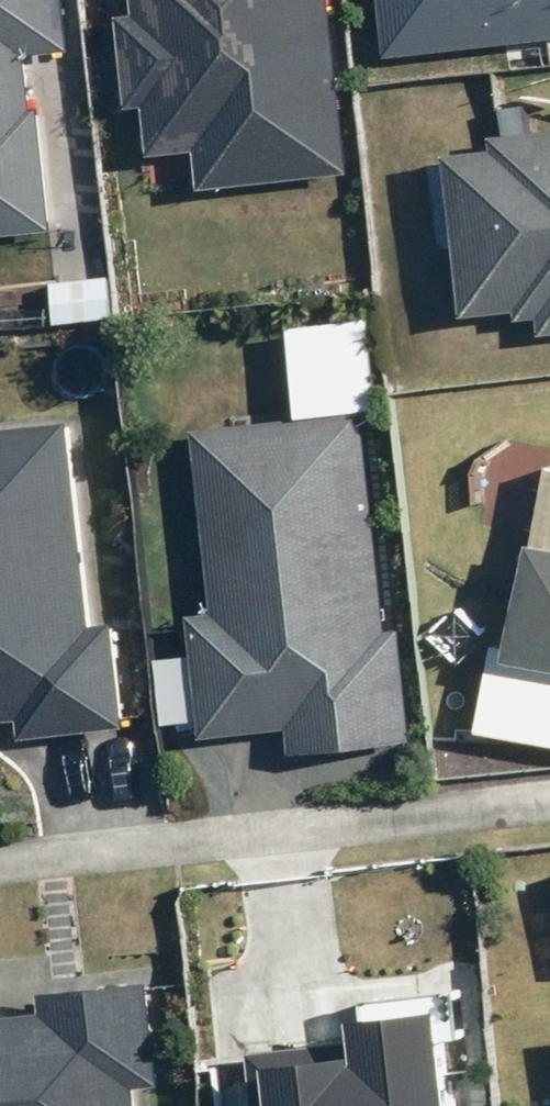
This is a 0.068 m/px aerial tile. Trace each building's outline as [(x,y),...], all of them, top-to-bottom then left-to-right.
[(9,251),(7,236),(58,230),(39,55),(76,51),(70,0),(0,0),(0,252),(9,251)] [(355,174),(335,0),(137,0),(138,13),(121,15),(132,109),(149,107),(154,157),(198,152),(202,191),(355,174)] [(546,39),(541,0),(373,0),(381,59),(546,39)] [(546,39),(549,38),(549,0),(541,0),(546,39)] [(463,316),(518,310),(519,321),(542,319),(544,334),(549,333),(549,129),(492,136),(494,150),(446,155),(463,316)] [(368,412),(196,430),(216,611),(193,614),(206,737),(293,727),(296,753),(417,740),(405,630),(392,632),(368,412)] [(130,726),(118,622),(98,625),(75,419),(0,427),(0,759),(4,754),(1,722),(27,719),(29,737),(130,726)] [(526,652),(499,647),(485,731),(549,741),(549,508),(526,652)] [(136,1086),(161,1084),(151,983),(41,993),(43,1013),(0,1017),(0,1105),(138,1105),(136,1086)] [(253,1105),(456,1105),(445,1009),(354,1019),(357,1043),(247,1055),(253,1105)]
